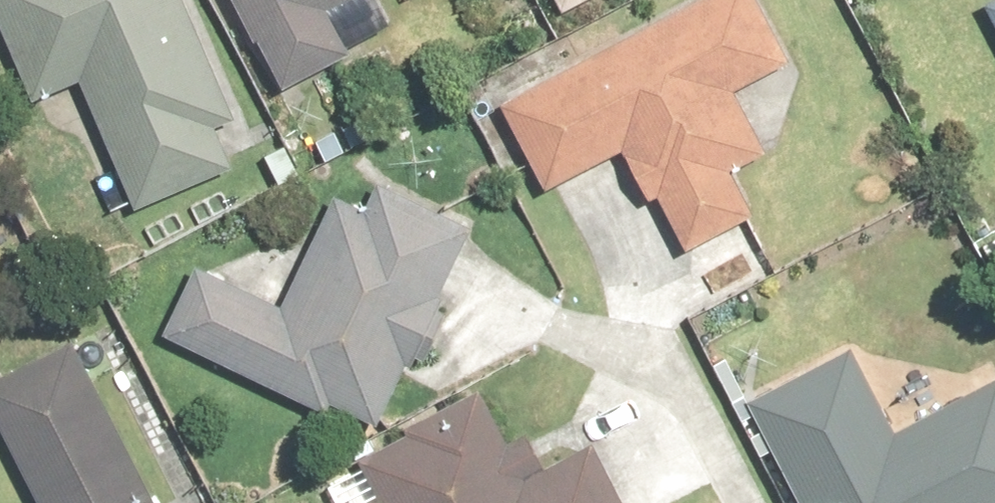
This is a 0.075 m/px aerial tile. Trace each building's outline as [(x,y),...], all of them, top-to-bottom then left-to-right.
[(197,0),(0,0),(0,18),(37,102),(84,81),(142,212),(266,158),(197,0)] [(275,89),(370,48),(350,3),(356,0),(236,0),(275,89)] [(496,97),(543,191),(638,145),(689,247),(761,211),(740,169),(775,152),(744,88),(800,60),(770,0),(693,0),(496,97)] [(573,16),(603,0),(564,0),(573,16)] [(994,20),(994,0),(985,0),(994,20)] [(201,257),(169,328),(391,428),(481,229),(344,167),(286,295),(201,257)] [(86,338),(0,379),(0,427),(36,502),(165,502),(86,338)] [(748,400),(801,502),(994,502),(994,378),(905,424),(862,342),(748,400)] [(605,437),(531,473),(490,392),(360,457),(383,502),(638,502),(605,437)]
